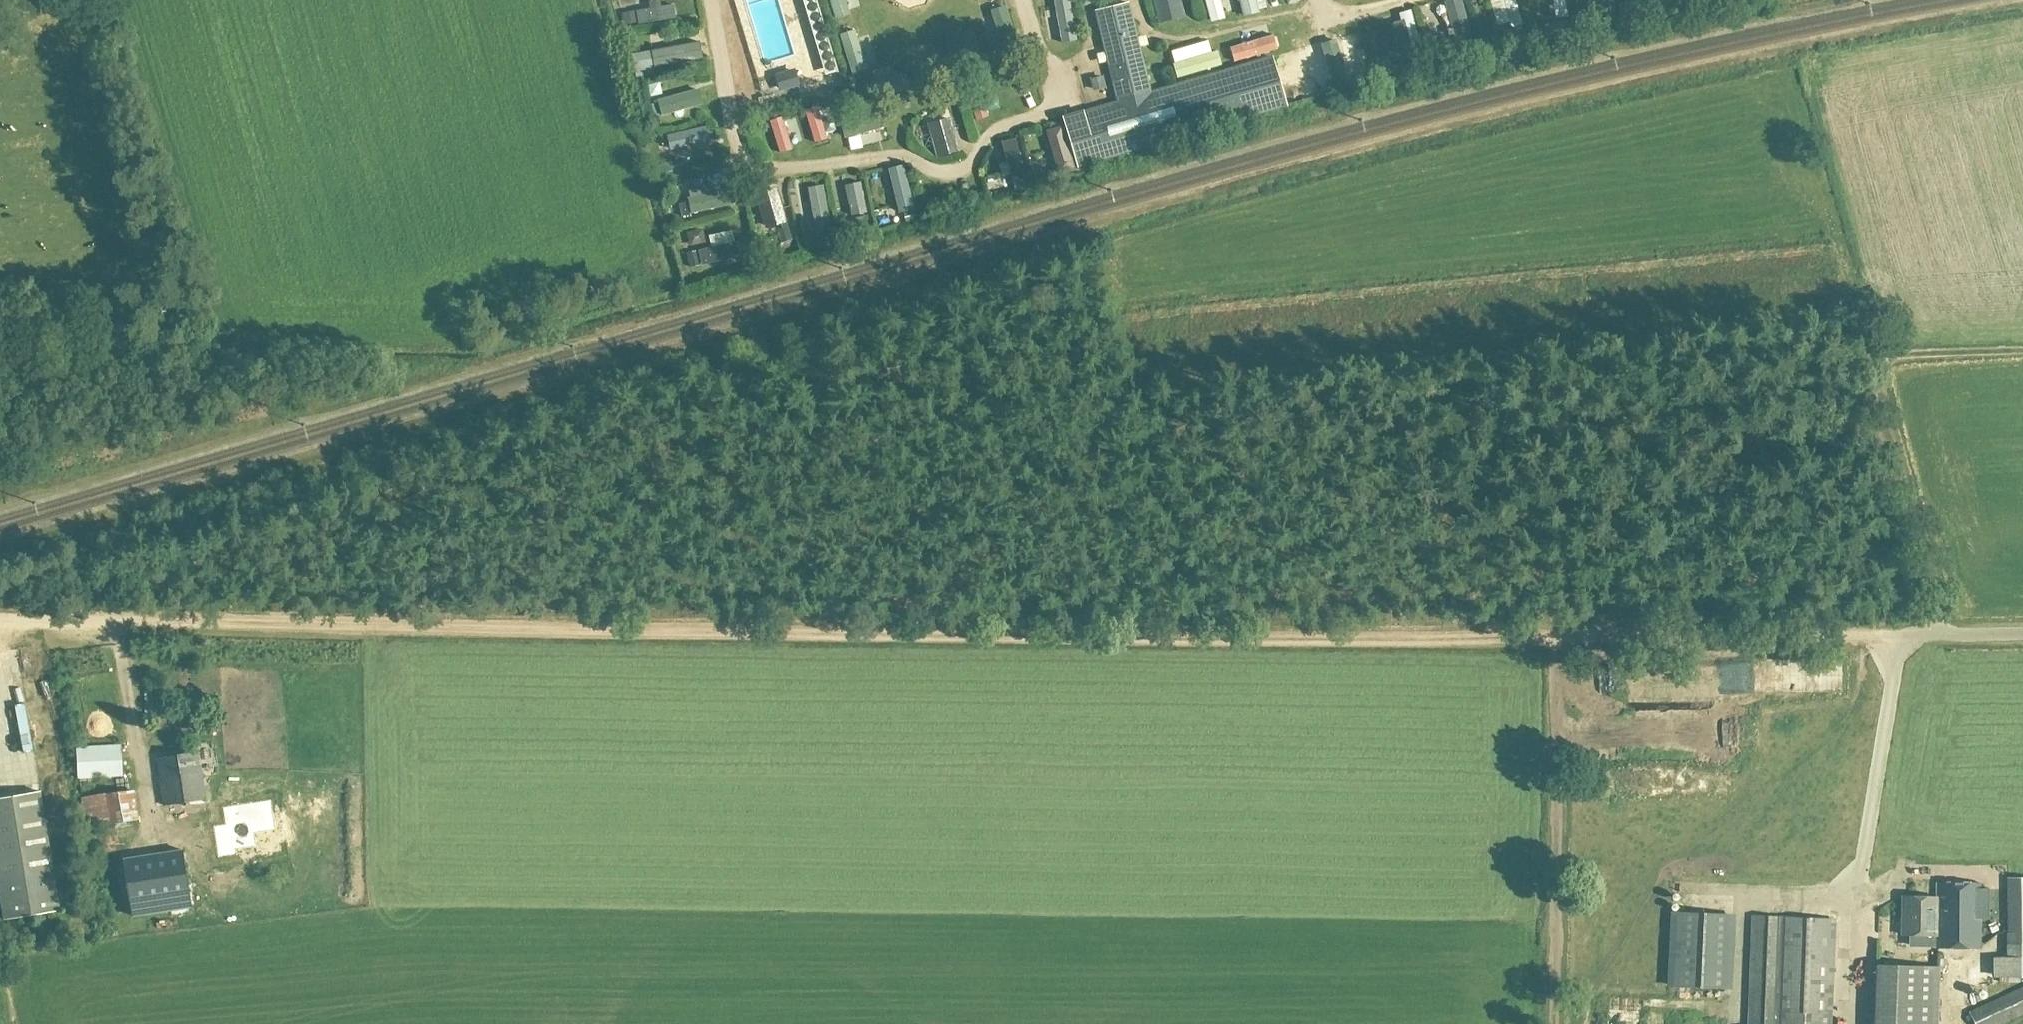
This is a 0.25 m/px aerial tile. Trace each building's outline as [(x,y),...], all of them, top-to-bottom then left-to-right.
[(1045,13),(1072,11),(1071,0),(1044,0),(1045,13)] [(1182,0),(1154,0),(1159,22),(1186,16),(1182,0)] [(1227,20),(1247,14),(1242,0),(1221,0),(1227,20)] [(1268,21),(1279,19),(1274,0),(1253,0),(1254,6),(1264,4),(1268,21)] [(1519,15),(1529,13),(1526,0),(1515,0),(1519,15)] [(1121,101),(1065,117),(1079,164),(1286,104),(1273,57),(1152,92),(1127,2),(1095,11),(1121,101)] [(1472,6),(1462,9),(1469,33),(1479,30),(1472,6)] [(635,10),(622,12),(624,23),(637,21),(635,10)] [(1614,14),(1598,15),(1599,26),(1614,25),(1614,14)] [(848,40),(867,37),(864,17),(845,20),(848,40)] [(1524,27),(1513,30),(1516,42),(1527,40),(1524,27)] [(1057,32),(1057,47),(1089,48),(1089,32),(1057,32)] [(659,56),(661,62),(648,65),(651,78),(714,65),(710,45),(659,56)] [(780,90),(800,84),(795,67),(775,73),(780,90)] [(1088,79),(1092,91),(1105,88),(1102,75),(1088,79)] [(684,95),(666,100),(672,124),(691,119),(684,95)] [(709,97),(689,101),(691,113),(712,109),(709,97)] [(928,123),(937,154),(957,149),(948,118),(928,123)] [(681,159),(718,153),(715,135),(678,141),(681,159)] [(1032,159),(1029,160),(1026,151),(1016,153),(1022,176),(1035,173),(1032,159)] [(913,219),(930,216),(921,178),(905,181),(913,219)] [(787,217),(786,218),(775,185),(757,191),(768,224),(781,219),(783,226),(779,228),(782,239),(791,236),(788,225),(790,224),(787,217)] [(688,200),(680,202),(683,216),(691,214),(688,200)] [(868,214),(856,217),(860,233),(872,230),(868,214)] [(744,247),(711,256),(717,280),(750,270),(744,247)] [(698,249),(687,252),(690,266),(701,264),(698,249)] [(81,709),(82,725),(96,724),(96,708),(81,709)] [(122,774),(121,745),(76,748),(78,776),(122,774)] [(156,757),(164,805),(205,798),(197,750),(156,757)] [(81,797),(86,827),(138,819),(134,788),(81,797)] [(0,796),(0,892),(4,919),(60,910),(40,789),(0,796)] [(226,824),(214,826),(218,857),(237,855),(236,850),(257,847),(256,833),(277,831),(273,800),(271,800),(252,803),(252,802),(251,802),(251,803),(241,804),(240,804),(224,806),(226,824)] [(184,849),(124,858),(132,914),(192,905),(184,849)] [(2008,957),(1992,957),(1992,977),(2022,977),(2022,877),(2014,877),(2007,877),(2008,957)] [(1902,896),(1902,935),(1911,935),(1910,945),(1935,945),(1935,948),(1979,949),(1980,883),(1936,882),(1936,897),(1902,896)] [(1729,988),(1732,916),(1671,913),(1668,984),(1729,988)] [(1748,1023),(1830,1023),(1830,1015),(1834,920),(1752,917),(1748,1023)] [(1937,968),(1876,966),(1874,1023),(1935,1023),(1937,968)] [(1969,1012),(1975,1023),(2001,1023),(2022,1014),(2022,987),(1969,1012)]
